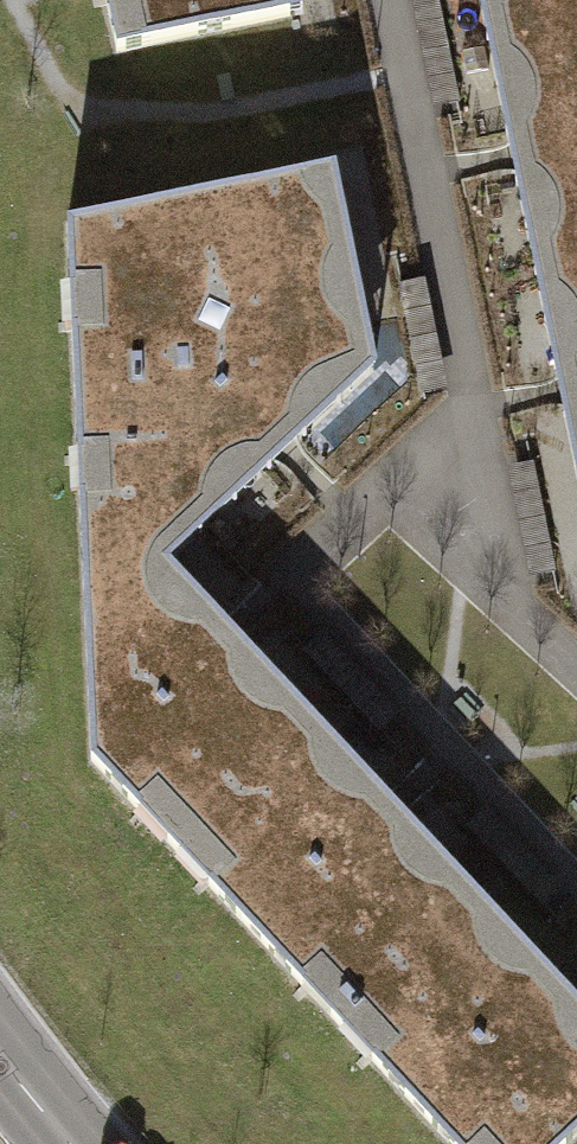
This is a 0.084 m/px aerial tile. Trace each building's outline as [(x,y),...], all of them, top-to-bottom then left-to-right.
[(117,51),(304,13),(301,0),(106,0),(117,51)] [(415,3),(438,113),(463,108),(441,0),(427,0),(415,3)] [(486,40),(576,21),(576,0),(478,0),(486,40)] [(534,275),(576,266),(576,21),(486,40),(534,275)] [(335,169),(67,224),(78,499),(129,498),(147,517),(163,507),(193,540),(376,368),(335,169)] [(576,482),(576,266),(534,275),(576,482)] [(427,282),(401,288),(424,398),(450,393),(427,282)] [(535,466),(509,471),(532,582),(558,577),(535,466)] [(129,498),(78,499),(91,760),(173,848),(312,718),(169,564),(193,540),(163,507),(147,517),(129,498)] [(312,718),(173,848),(337,1023),(476,893),(312,718)] [(486,807),(467,824),(543,907),(562,889),(486,807)] [(337,1023),(450,1143),(569,1143),(576,1136),(576,1000),(476,893),(337,1023)]
